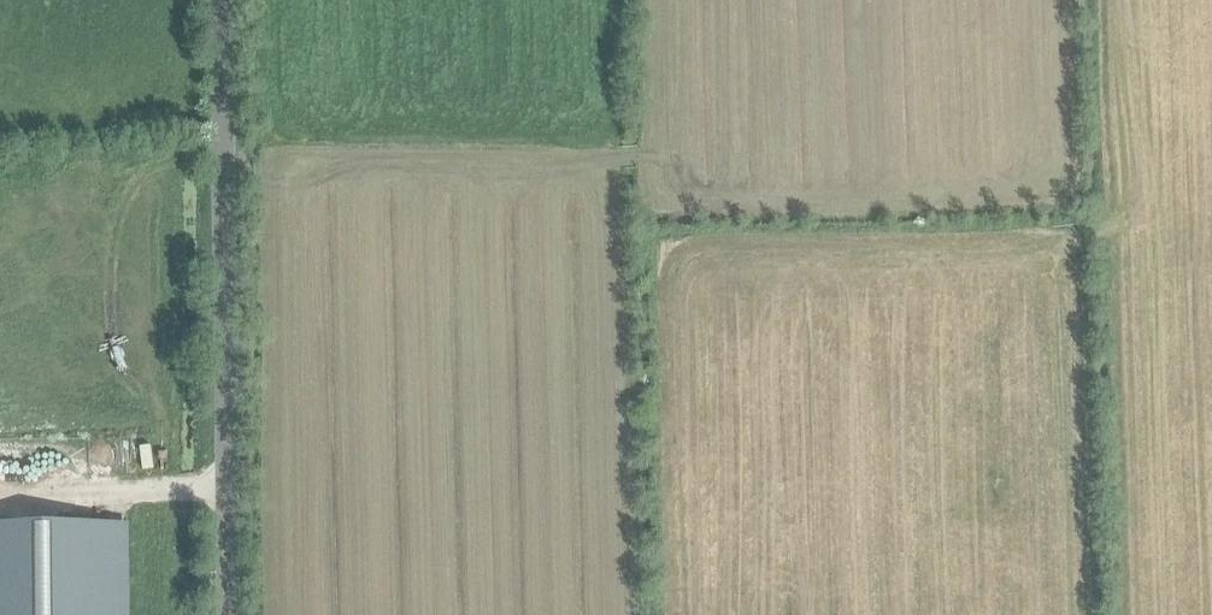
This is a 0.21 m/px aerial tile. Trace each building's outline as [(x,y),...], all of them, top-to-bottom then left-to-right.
[(0,527),(0,614),(125,614),(124,526),(0,527)]
